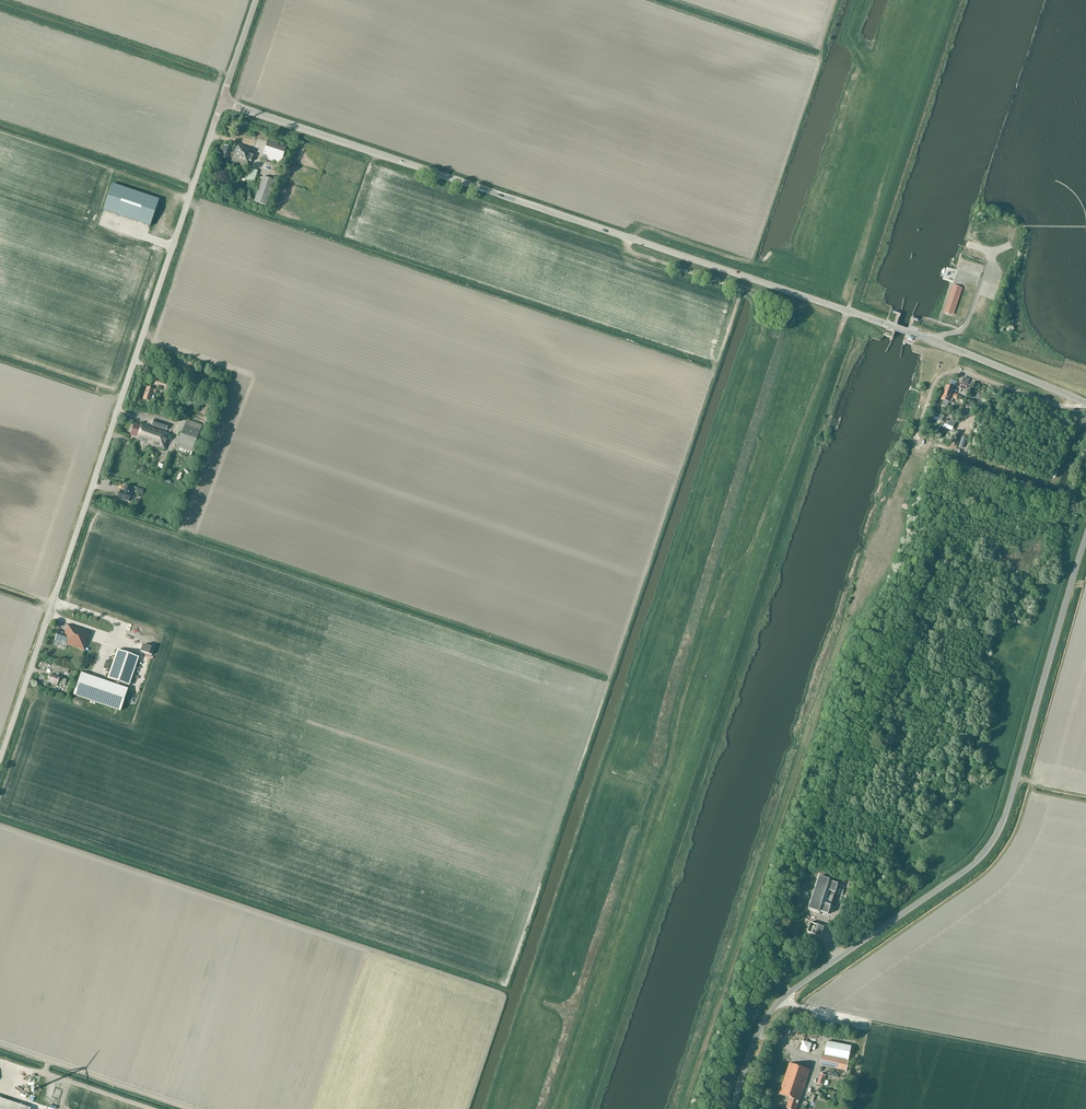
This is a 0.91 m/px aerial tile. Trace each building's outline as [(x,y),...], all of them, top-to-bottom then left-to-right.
[(262,159),(281,165),(287,146),(268,140),(262,159)] [(220,158),(229,161),(249,168),(253,156),(252,156),(254,150),(237,144),(235,150),(232,149),(224,147),(220,158)] [(254,183),(258,171),(249,168),(245,180),(254,183)] [(275,182),(262,177),(254,202),(267,207),(275,182)] [(112,184),(103,211),(150,227),(159,200),(112,184)] [(953,314),(962,288),(961,288),(954,285),(944,313),(949,314),(949,313),(953,314)] [(166,391),(169,382),(156,378),(154,386),(166,391)] [(960,389),(966,391),(968,385),(962,383),(960,389)] [(944,393),(957,398),(958,395),(955,394),(954,394),(952,394),(953,389),(954,386),(949,385),(948,387),(946,386),(944,393)] [(156,394),(157,390),(147,387),(142,400),(150,402),(153,393),(156,394)] [(957,398),(944,393),(942,400),(943,400),(941,406),(947,408),(949,402),(951,403),(952,403),(953,400),(956,401),(957,398)] [(945,420),(944,424),(953,428),(954,424),(956,424),(957,422),(950,419),(949,422),(945,420)] [(166,430),(169,425),(154,420),(152,425),(166,430)] [(191,457),(203,425),(187,420),(175,451),(191,457)] [(141,426),(135,424),(131,436),(137,438),(137,440),(161,449),(161,451),(164,452),(164,450),(165,450),(168,439),(168,438),(169,434),(142,424),(141,426)] [(914,473),(921,474),(924,458),(918,456),(914,473)] [(118,498),(129,502),(132,494),(130,493),(132,488),(125,485),(123,491),(120,490),(118,498)] [(88,637),(89,632),(68,625),(66,630),(66,629),(64,633),(58,631),(55,641),(85,651),(89,637),(88,637)] [(139,657),(117,650),(107,679),(129,686),(139,657)] [(128,689),(81,673),(73,695),(120,711),(128,689)] [(67,680),(50,674),(48,681),(57,685),(58,682),(61,683),(65,684),(67,680)] [(833,907),(831,906),(835,893),(838,894),(841,885),(838,885),(838,884),(830,881),(830,880),(820,877),(809,909),(819,913),(819,912),(828,915),(828,914),(831,915),(833,907)] [(810,922),(807,932),(821,936),(824,927),(810,922)] [(803,1041),(800,1050),(809,1053),(812,1044),(807,1042),(803,1041)] [(825,1055),(849,1060),(852,1046),(828,1041),(825,1055)] [(820,1066),(847,1071),(849,1061),(822,1055),(820,1066)] [(786,1108),(788,1108),(796,1108),(798,1106),(799,1106),(811,1070),(789,1063),(778,1095),(789,1098),(786,1108)] [(817,1084),(823,1085),(826,1075),(820,1073),(817,1084)] [(21,1100),(21,1093),(5,1091),(4,1098),(21,1100)] [(31,1108),(0,1098),(0,1108),(31,1108)]
